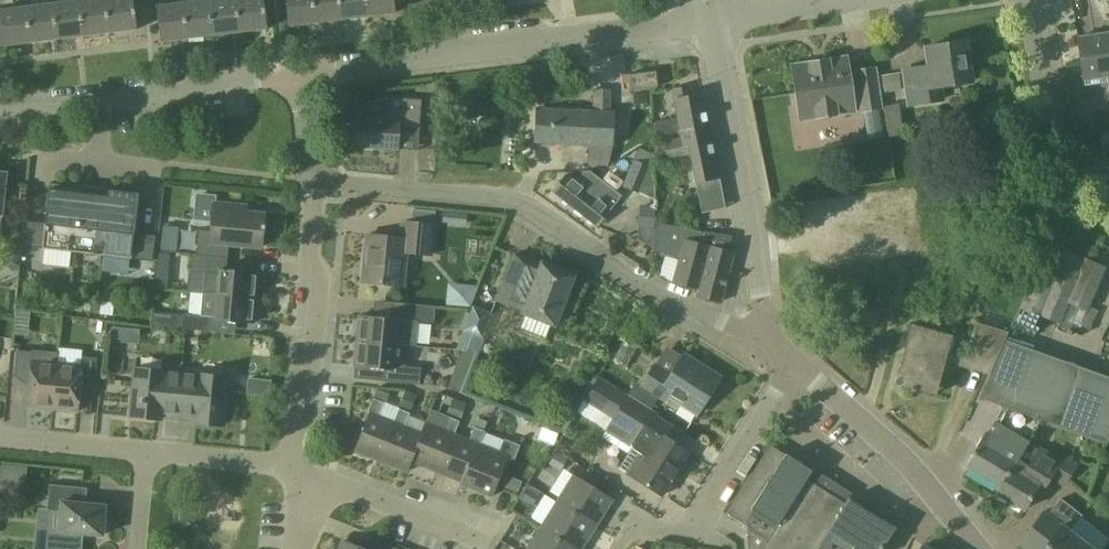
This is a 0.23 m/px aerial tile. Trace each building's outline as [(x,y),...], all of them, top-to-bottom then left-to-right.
[(57,39),(83,35),(79,0),(53,3),(57,39)] [(110,32),(106,0),(81,0),(79,0),(83,35),(110,32)] [(110,32),(137,29),(133,0),(106,0),(110,32)] [(183,3),(187,38),(214,35),(209,0),(183,0),(183,3)] [(240,32),(236,0),(209,0),(214,35),(240,32)] [(240,32),(267,28),(263,0),(236,0),(240,32)] [(289,26),(316,22),(313,0),(286,0),(289,26)] [(340,0),(313,0),(316,22),(342,19),(340,0)] [(342,19),(368,16),(367,0),(340,0),(342,19)] [(368,16),(395,12),(394,0),(367,0),(368,16)] [(31,42),(57,39),(53,3),(26,7),(31,42)] [(160,41),(187,38),(183,3),(156,6),(160,41)] [(31,42),(26,7),(0,10),(0,46),(31,42)] [(1077,38),(1084,84),(1108,80),(1108,76),(1108,33),(1077,38)] [(908,105),(946,100),(944,86),(972,82),(966,41),(924,47),(927,66),(902,70),(908,105)] [(799,121),(855,112),(847,57),(791,65),(795,95),(799,121)] [(877,65),(855,69),(862,111),(883,108),(877,65)] [(630,90),(658,87),(656,71),(628,74),(630,90)] [(899,73),(880,76),(883,93),(901,90),(899,73)] [(677,118),(655,122),(656,129),(657,136),(680,132),(680,130),(686,129),(708,125),(707,119),(701,93),(691,95),(690,85),(672,89),(674,98),(677,118)] [(536,108),(535,143),(553,144),(586,145),(589,146),(588,166),(608,166),(611,147),(613,112),(610,112),(611,89),(595,88),(594,111),(536,108)] [(420,130),(422,100),(389,97),(388,119),(357,117),(355,146),(397,150),(399,129),(420,130)] [(681,139),(664,142),(667,158),(690,154),(713,150),(713,149),(708,125),(686,129),(680,130),(680,132),(680,133),(681,139)] [(696,183),(718,178),(713,150),(690,154),(691,155),(696,183)] [(637,161),(627,191),(655,200),(653,167),(637,161)] [(621,196),(590,171),(585,171),(576,182),(566,175),(553,192),(598,226),(610,210),(621,196)] [(718,178),(696,183),(702,213),(725,208),(718,178)] [(139,193),(51,181),(45,222),(24,219),(21,243),(152,259),(155,236),(133,233),(139,193)] [(196,197),(195,216),(197,219),(211,220),(210,231),(199,230),(196,254),(197,254),(197,255),(227,258),(228,245),(261,248),(265,214),(235,211),(236,205),(214,203),(215,196),(200,195),(196,197)] [(641,202),(640,225),(655,226),(656,203),(641,202)] [(465,223),(466,214),(444,212),(443,221),(465,223)] [(431,255),(434,225),(406,222),(404,239),(368,235),(363,282),(403,286),(407,253),(431,255)] [(656,224),(654,243),(677,250),(678,245),(684,247),(688,248),(686,256),(708,262),(704,279),(725,286),(734,253),(709,247),(709,246),(701,244),(704,233),(656,224)] [(720,303),(725,286),(704,279),(708,262),(686,256),(688,248),(678,245),(677,250),(655,244),(654,243),(653,254),(678,261),(672,283),(697,290),(696,296),(720,303)] [(193,254),(191,270),(205,271),(203,293),(256,298),(258,273),(226,270),(227,258),(197,255),(197,254),(196,254),(193,254)] [(72,264),(72,256),(45,255),(45,263),(72,264)] [(541,266),(515,256),(497,301),(523,311),(523,313),(554,326),(573,276),(542,264),(541,266)] [(1079,272),(1042,256),(1020,308),(1057,324),(1067,303),(1086,311),(1105,267),(1084,258),(1079,272)] [(166,278),(155,277),(154,287),(166,287),(166,278)] [(451,281),(449,302),(475,305),(478,284),(451,281)] [(254,323),(256,298),(203,293),(201,315),(183,313),(183,316),(152,313),(151,326),(208,331),(210,317),(215,318),(215,319),(254,323)] [(359,315),(356,340),(395,344),(407,345),(416,346),(419,321),(434,323),(436,306),(404,303),(402,319),(397,319),(359,315)] [(483,336),(491,315),(473,308),(464,330),(483,336)] [(911,325),(895,384),(911,389),(910,390),(914,391),(914,389),(935,395),(940,376),(944,377),(950,363),(988,372),(1007,328),(973,319),(964,353),(948,348),(951,336),(911,325)] [(111,339),(122,340),(123,327),(112,326),(111,339)] [(395,344),(356,340),(356,341),(354,366),(363,367),(386,369),(385,379),(419,383),(421,367),(405,365),(407,346),(407,345),(395,344)] [(965,465),(1000,487),(1001,487),(1016,459),(1017,460),(1027,442),(1040,420),(1041,420),(1062,360),(1007,340),(981,399),(1009,409),(1010,409),(1000,425),(997,424),(991,435),(985,432),(965,465)] [(52,409),(57,363),(58,353),(32,351),(18,349),(15,376),(30,377),(27,407),(52,409)] [(467,375),(476,353),(463,351),(455,370),(467,375)] [(635,384),(627,396),(650,410),(659,397),(666,401),(669,397),(683,406),(696,414),(720,377),(684,354),(672,374),(654,362),(640,385),(639,386),(635,384)] [(57,363),(52,409),(77,412),(80,382),(94,384),(97,357),(83,356),(82,366),(57,363)] [(1062,360),(1041,420),(1060,427),(1107,444),(1108,439),(1108,377),(1081,367),(1062,360)] [(177,415),(181,373),(135,368),(131,415),(160,418),(161,413),(177,415)] [(181,373),(177,415),(194,416),(193,421),(223,424),(225,403),(226,403),(226,398),(225,398),(227,377),(181,373)] [(248,391),(270,393),(271,378),(249,376),(248,391)] [(657,415),(650,410),(627,396),(600,379),(585,402),(612,418),(604,432),(630,448),(631,446),(632,446),(619,468),(626,473),(662,496),(689,453),(649,429),(656,417),(657,415)] [(405,391),(400,403),(411,407),(416,395),(405,391)] [(391,431),(395,422),(379,416),(384,403),(373,398),(367,412),(369,413),(354,450),(379,461),(384,450),(388,440),(389,436),(391,431)] [(460,420),(466,404),(454,398),(447,414),(460,420)] [(400,409),(395,422),(391,431),(389,436),(388,440),(384,450),(379,461),(408,472),(412,462),(423,434),(405,427),(411,413),(400,409)] [(423,434),(412,462),(437,472),(438,473),(454,434),(453,434),(458,420),(449,417),(443,430),(427,423),(423,434)] [(460,484),(464,485),(481,445),(479,444),(485,429),(475,425),(469,440),(454,434),(438,473),(461,482),(460,484)] [(481,445),(464,485),(492,496),(508,456),(516,459),(521,446),(504,440),(499,452),(498,452),(481,445)] [(1001,487),(1000,487),(996,493),(1024,509),(1036,489),(1043,492),(1051,479),(1064,487),(1078,464),(1062,454),(1060,458),(1040,446),(1038,449),(1027,442),(1017,460),(1016,459),(1001,487)] [(849,498),(802,469),(804,466),(770,445),(727,514),(747,527),(747,548),(817,548),(849,498)] [(561,467),(566,458),(555,452),(550,460),(561,467)] [(556,501),(596,526),(613,499),(573,474),(556,501)] [(509,478),(505,488),(515,492),(519,482),(509,478)] [(102,536),(105,506),(86,504),(87,488),(49,484),(46,511),(60,513),(58,531),(102,536)] [(526,488),(520,497),(532,505),(538,496),(526,488)] [(817,548),(849,548),(851,546),(856,548),(882,548),(895,528),(849,498),(817,548)] [(1069,532),(1082,516),(1060,498),(1047,515),(1043,511),(1018,544),(1025,548),(1092,548),(1069,532)] [(596,526),(556,501),(540,528),(574,548),(582,548),(596,526)] [(540,528),(526,548),(574,548),(540,528)] [(372,538),(368,548),(399,548),(372,538)]
